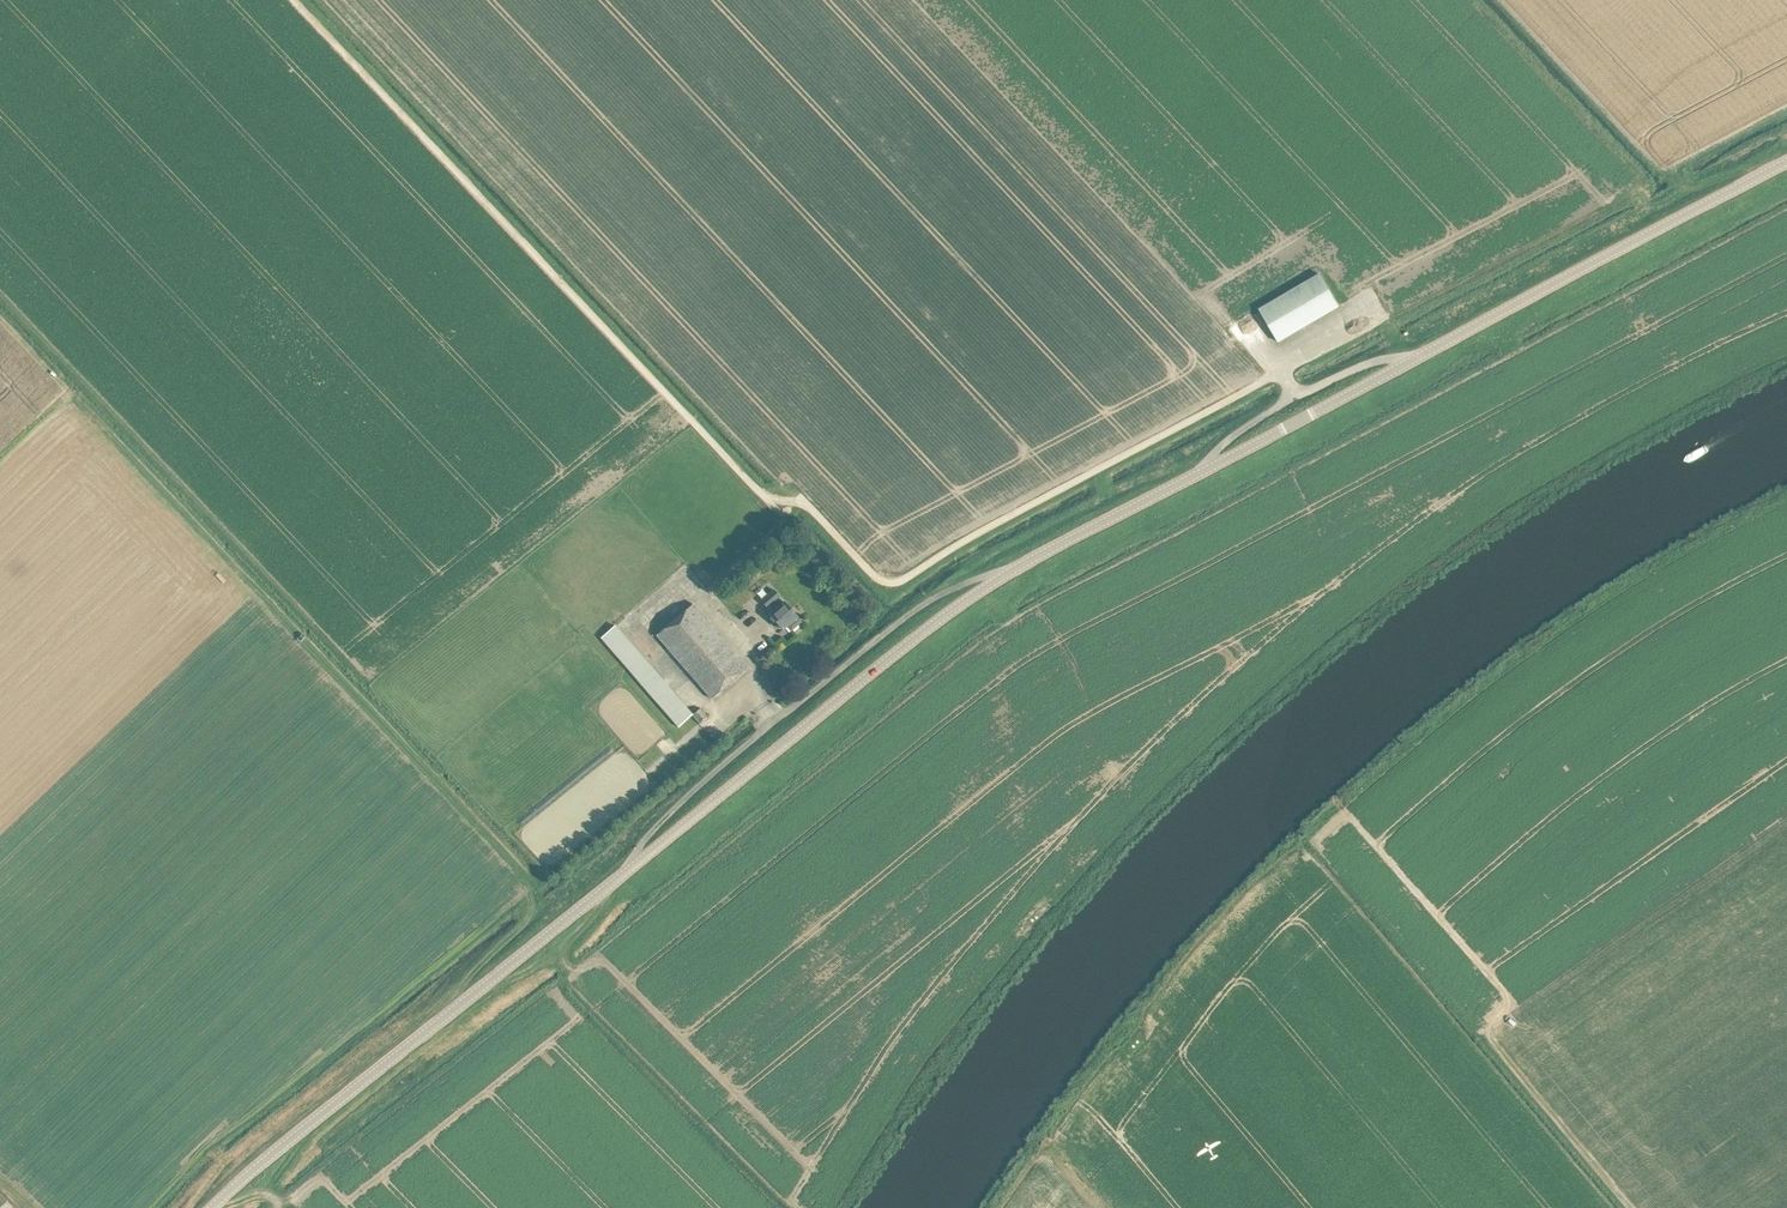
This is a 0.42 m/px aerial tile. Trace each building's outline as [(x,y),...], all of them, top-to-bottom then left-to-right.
[(1278,342),(1337,307),(1318,275),(1259,309),(1278,342)] [(791,631),(801,622),(793,613),(774,590),(762,600),(767,606),(766,608),(770,613),(769,614),(774,620),(782,630),(787,626),(791,631)] [(711,699),(748,667),(693,604),(656,635),(711,699)] [(678,727),(692,715),(614,627),(600,639),(678,727)] [(699,723),(707,716),(700,708),(692,715),(699,723)] [(28,1172),(21,1179),(30,1188),(38,1182),(28,1172)]
